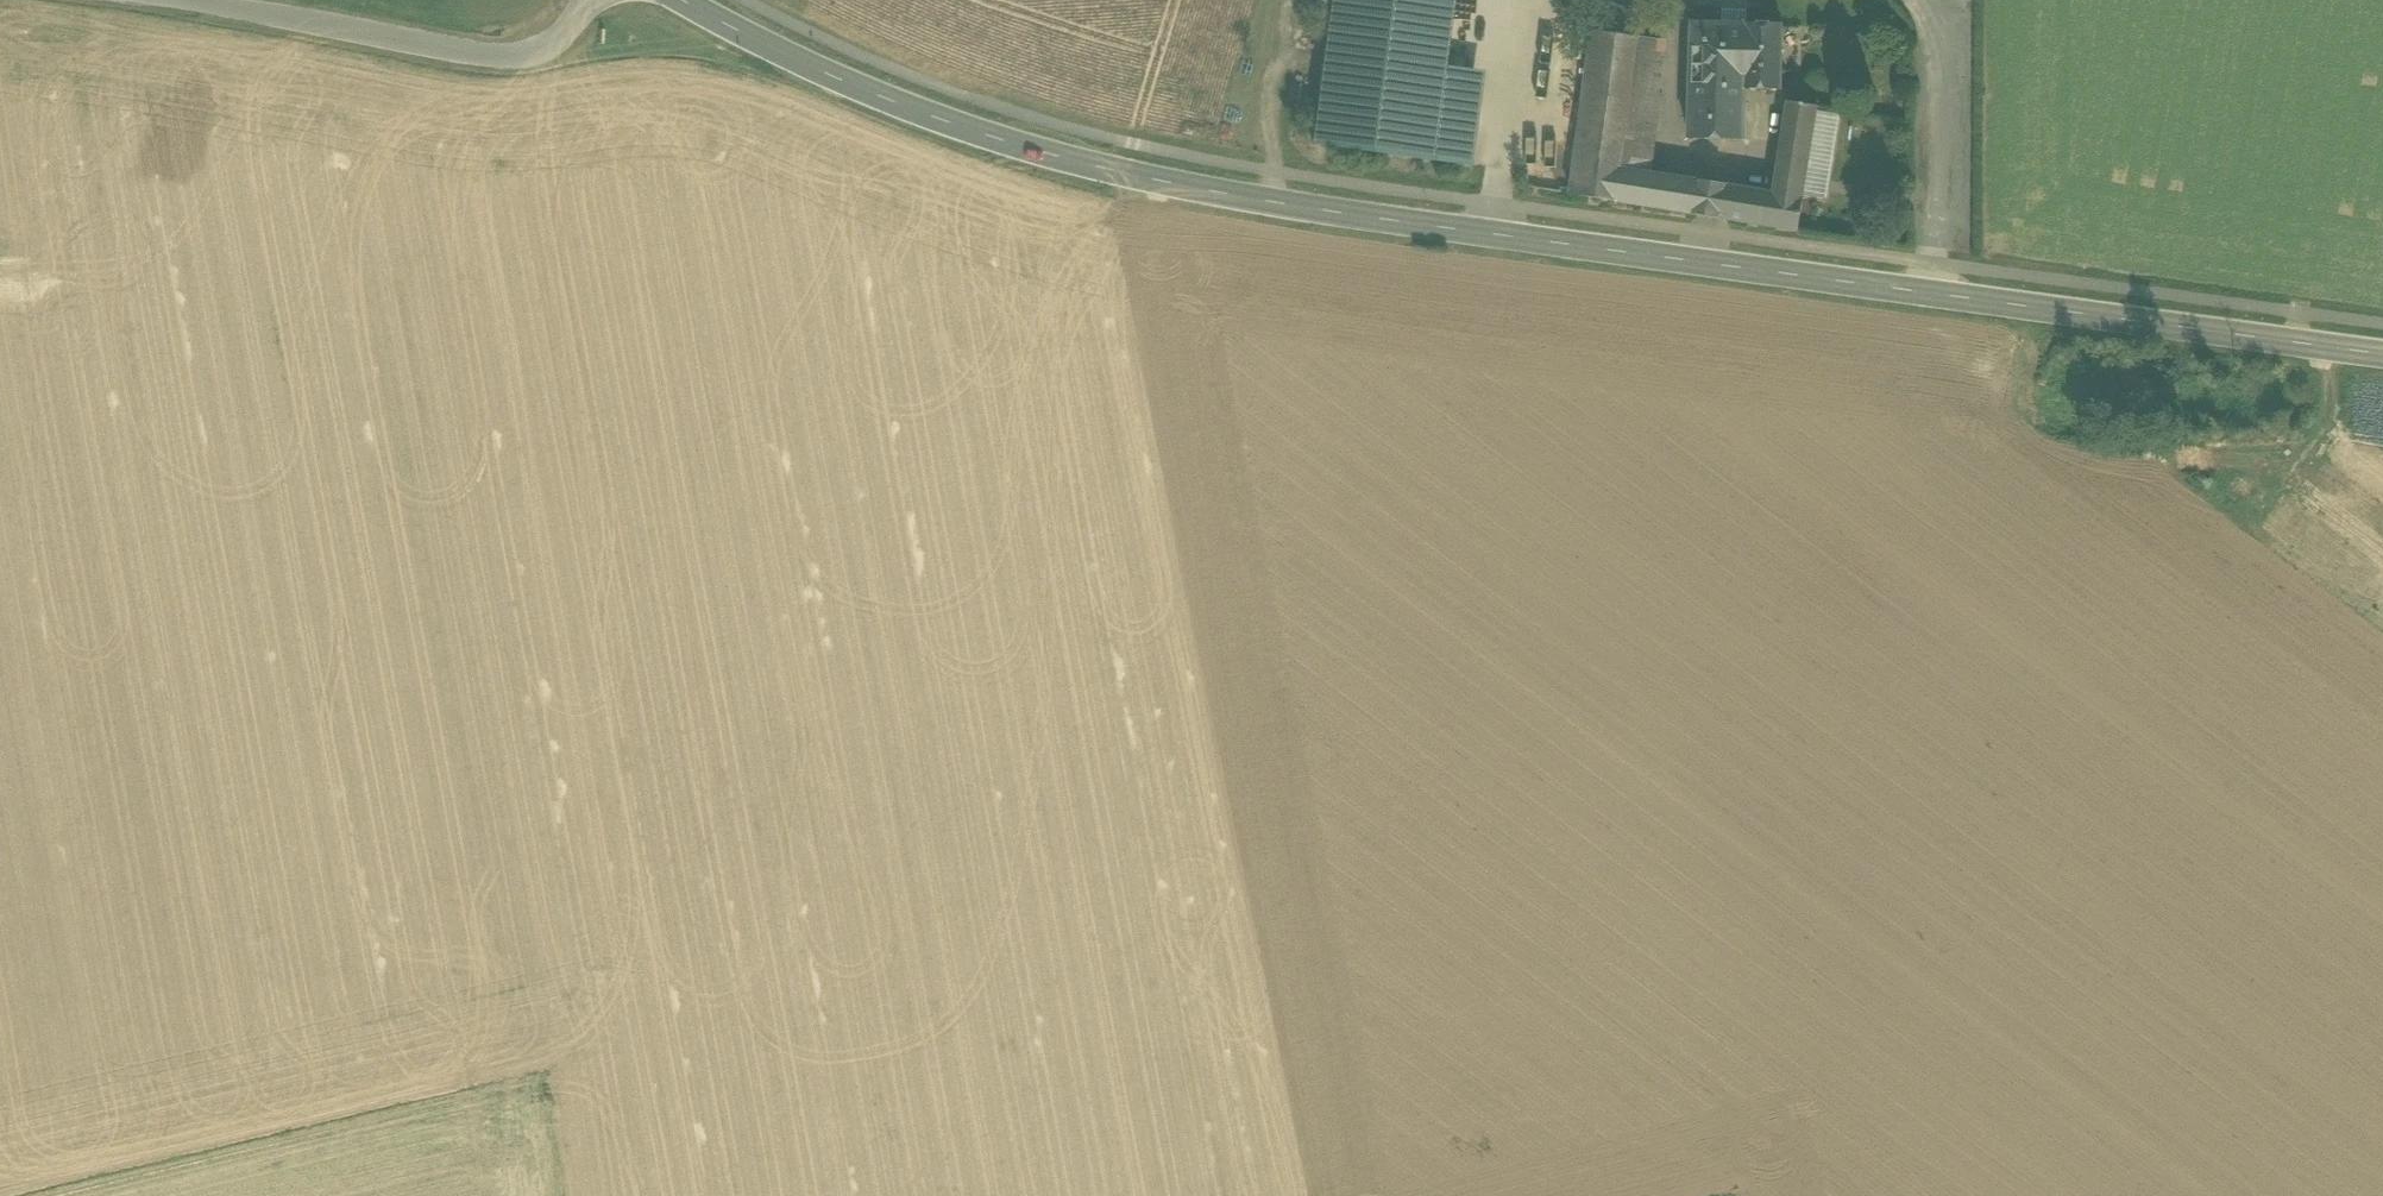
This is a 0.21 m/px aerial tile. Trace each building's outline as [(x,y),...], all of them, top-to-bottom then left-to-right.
[(1431,161),(1444,67),(1452,0),(1332,0),(1313,146),(1431,161)] [(1570,194),(1698,215),(1703,182),(1652,174),(1628,170),(1645,38),(1648,13),(1596,5),(1570,194)] [(1689,138),(1745,140),(1747,89),(1781,90),(1782,26),(1693,24),(1689,138)] [(1668,42),(1645,38),(1628,170),(1652,174),(1662,99),(1660,99),(1668,42)] [(1483,72),(1444,67),(1431,161),(1470,167),(1483,72)] [(1774,194),(1723,186),(1717,218),(1798,231),(1804,197),(1817,111),(1818,107),(1788,102),(1774,194)] [(1839,114),(1817,111),(1804,197),(1825,200),(1839,114)] [(1698,215),(1717,218),(1723,186),(1703,182),(1698,215)]
